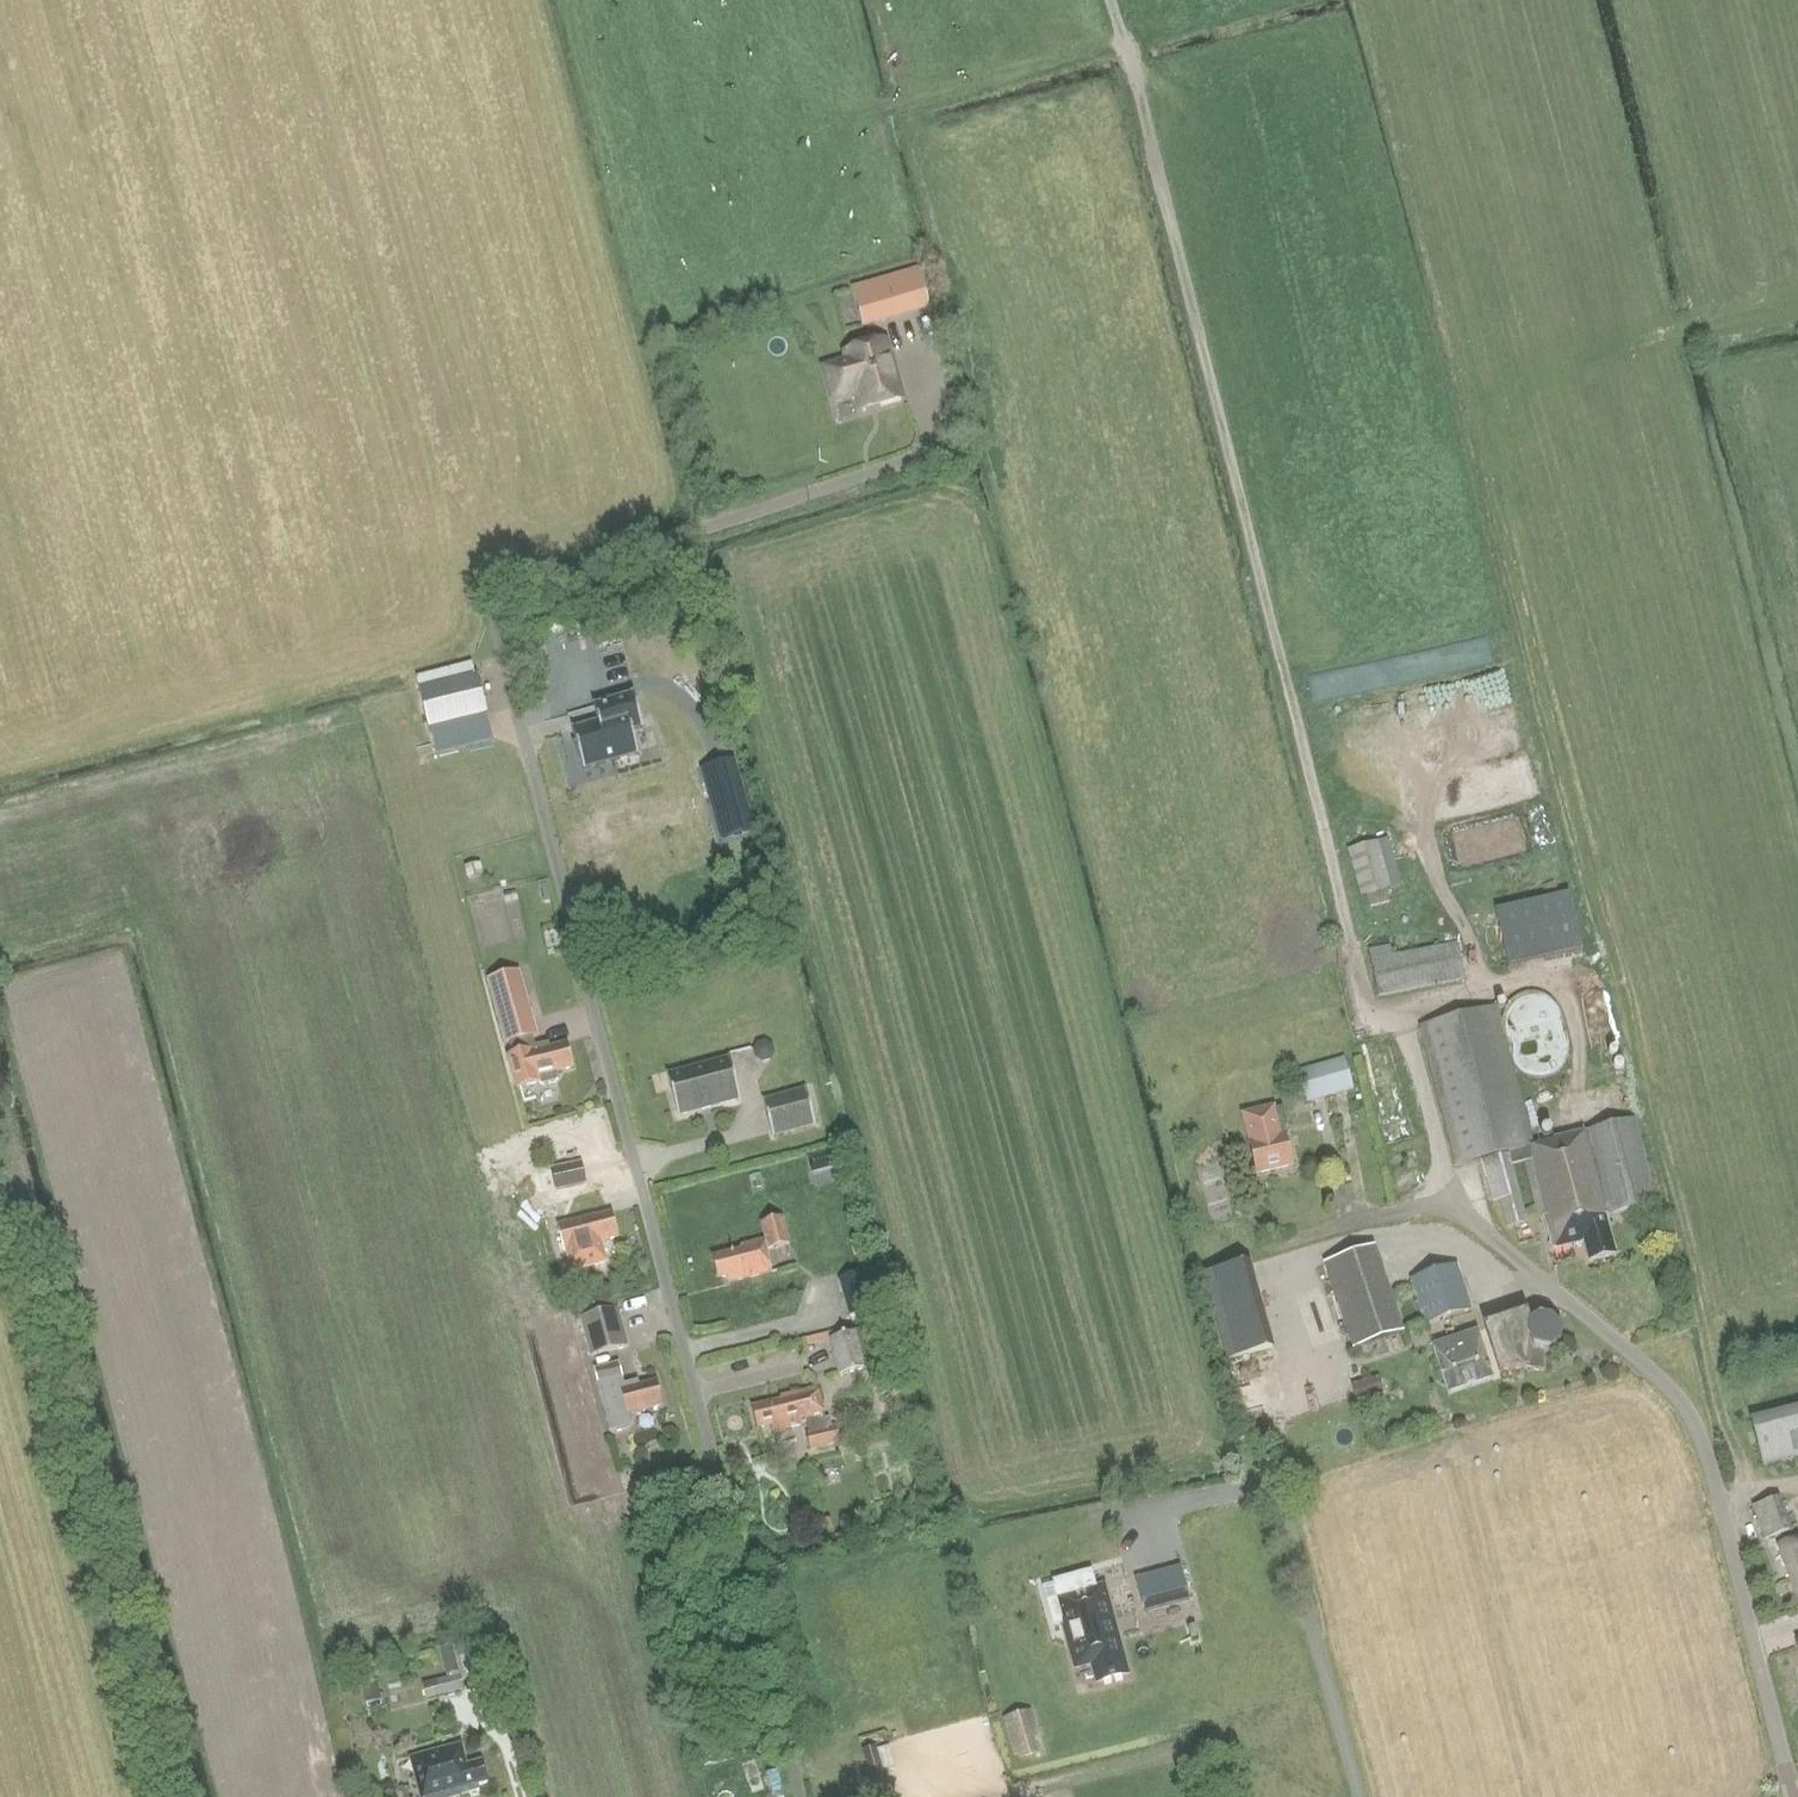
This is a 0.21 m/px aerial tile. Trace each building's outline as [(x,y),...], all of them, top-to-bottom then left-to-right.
[(890,282),(859,291),(869,328),(900,319),(890,282)] [(901,400),(885,341),(846,352),(849,361),(826,368),(834,398),(857,391),(861,404),(879,399),(881,406),(901,400)] [(487,714),(477,675),(417,691),(428,729),(487,714)] [(588,770),(591,780),(646,766),(640,742),(651,739),(643,707),(603,718),(607,734),(581,740),(583,750),(581,751),(586,771),(588,770)] [(754,830),(734,761),(702,770),(722,839),(754,830)] [(641,818),(638,806),(667,799),(666,796),(663,783),(642,788),(642,790),(635,792),(630,773),(611,778),(612,779),(590,785),(601,828),(641,818)] [(1391,888),(1378,842),(1348,851),(1362,897),(1391,888)] [(479,876),(477,865),(466,867),(468,878),(479,876)] [(545,884),(538,886),(542,903),(549,902),(545,884)] [(1501,912),(1513,971),(1587,956),(1576,897),(1501,912)] [(1463,945),(1376,960),(1383,996),(1469,981),(1463,945)] [(506,1045),(510,1043),(514,1056),(509,1058),(517,1089),(540,1083),(544,1085),(557,1081),(559,1079),(557,1072),(573,1068),(568,1046),(550,1050),(549,1047),(533,1051),(529,1038),(537,1036),(520,972),(489,981),(506,1045)] [(1635,1121),(1535,1148),(1501,1009),(1424,1028),(1459,1168),(1484,1162),(1492,1203),(1500,1201),(1507,1229),(1526,1224),(1512,1168),(1525,1165),(1540,1222),(1546,1220),(1554,1251),(1584,1243),(1589,1264),(1616,1256),(1606,1220),(1658,1206),(1635,1121)] [(766,1041),(758,1043),(754,1049),(756,1057),(762,1061),(770,1060),(774,1053),(773,1045),(766,1041)] [(741,1100),(730,1059),(728,1059),(729,1060),(669,1076),(668,1075),(667,1075),(678,1116),(679,1116),(679,1115),(739,1099),(739,1100),(741,1100)] [(1307,1102),(1353,1090),(1345,1061),(1300,1073),(1307,1102)] [(816,1126),(806,1088),(763,1100),(774,1137),(816,1126)] [(1279,1123),(1247,1130),(1257,1177),(1293,1170),(1286,1138),(1289,1138),(1284,1123),(1279,1124),(1279,1123)] [(542,1176),(547,1194),(574,1187),(570,1168),(542,1176)] [(715,1258),(725,1300),(789,1284),(782,1258),(796,1255),(787,1218),(777,1220),(767,1183),(715,1196),(725,1235),(730,1234),(735,1253),(715,1258)] [(607,1262),(602,1242),(618,1237),(612,1214),(595,1219),(595,1217),(558,1226),(565,1254),(568,1253),(573,1271),(607,1262)] [(850,1242),(854,1255),(862,1252),(857,1239),(850,1242)] [(1376,1248),(1325,1264),(1353,1349),(1403,1333),(1376,1248)] [(1250,1264),(1204,1276),(1226,1359),(1273,1347),(1250,1264)] [(1425,1325),(1471,1311),(1458,1265),(1411,1279),(1425,1325)] [(874,1309),(864,1273),(839,1280),(850,1316),(874,1309)] [(580,1319),(591,1357),(630,1346),(619,1308),(580,1319)] [(1551,1355),(1564,1344),(1564,1331),(1557,1315),(1538,1313),(1529,1319),(1527,1315),(1484,1328),(1499,1372),(1524,1371),(1545,1373),(1548,1354),(1551,1355)] [(893,1360),(883,1324),(829,1339),(839,1376),(893,1360)] [(1448,1396),(1493,1382),(1477,1332),(1433,1346),(1448,1396)] [(663,1406),(657,1383),(638,1388),(637,1386),(621,1390),(619,1379),(623,1378),(619,1363),(594,1370),(610,1432),(618,1430),(618,1431),(628,1429),(634,1421),(633,1417),(647,1413),(646,1411),(663,1406)] [(1370,1399),(1365,1381),(1352,1385),(1357,1403),(1370,1399)] [(818,1388),(803,1392),(780,1397),(781,1401),(753,1409),(758,1430),(771,1427),(772,1433),(808,1424),(810,1433),(807,1434),(812,1451),(841,1444),(837,1427),(828,1429),(818,1388)] [(1755,1414),(1766,1461),(1797,1453),(1797,1404),(1755,1414)] [(1763,1537),(1764,1541),(1792,1531),(1791,1528),(1784,1530),(1776,1503),(1756,1510),(1765,1536),(1763,1537)] [(821,1521),(824,1535),(832,1533),(828,1519),(821,1521)] [(1777,1543),(1797,1606),(1797,1536),(1777,1543)] [(1159,1605),(1172,1602),(1163,1567),(1134,1575),(1145,1615),(1161,1611),(1159,1605)] [(1127,1675),(1116,1633),(1112,1634),(1109,1624),(1113,1623),(1109,1606),(1062,1619),(1076,1668),(1092,1663),(1098,1683),(1127,1675)] [(470,1639),(472,1648),(486,1645),(484,1636),(470,1639)] [(455,1652),(441,1655),(445,1674),(460,1670),(455,1652)] [(465,1690),(461,1675),(432,1682),(436,1697),(465,1690)] [(381,1700),(378,1682),(365,1684),(369,1703),(381,1700)] [(1040,1737),(1032,1710),(1004,1718),(1015,1755),(1020,1754),(1022,1760),(1039,1755),(1034,1738),(1040,1737)] [(465,1767),(459,1747),(411,1759),(421,1796),(461,1796),(478,1792),(477,1786),(488,1783),(483,1762),(465,1767)] [(873,1777),(885,1774),(878,1748),(866,1752),(873,1777)]
